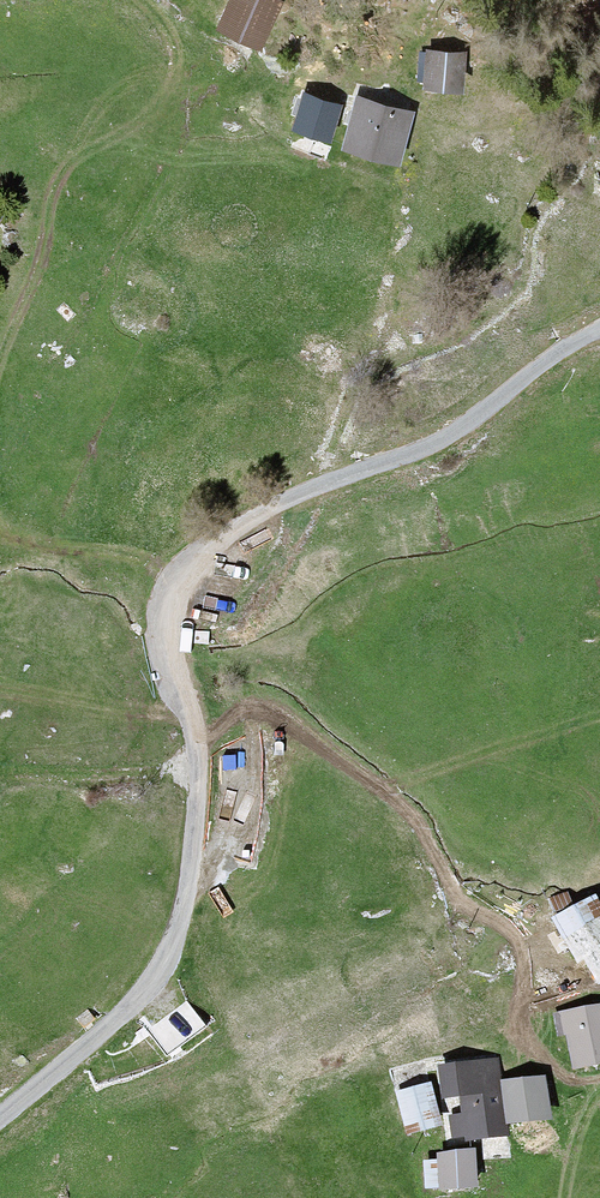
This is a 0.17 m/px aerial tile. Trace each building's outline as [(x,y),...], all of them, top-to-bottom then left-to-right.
[(272,0),(240,0),(226,35),(275,55),(294,9),(272,0)] [(480,61),(439,60),(439,98),(479,99),(480,61)] [(355,114),(316,100),(303,137),(343,150),(355,114)] [(429,119),(367,108),(357,160),(419,171),(429,119)] [(0,230),(0,275),(18,239),(0,230)] [(562,928),(591,973),(598,968),(599,970),(599,906),(562,928)] [(573,1020),(588,1079),(599,1076),(599,1013),(573,1020)] [(504,1062),(452,1074),(460,1109),(511,1098),(504,1062)] [(557,1079),(515,1087),(523,1131),(565,1123),(557,1079)] [(442,1089),(408,1100),(422,1144),(456,1133),(442,1089)] [(474,1120),(460,1123),(465,1145),(479,1142),(481,1151),(520,1143),(511,1102),(472,1110),(474,1120)] [(452,1160),(458,1197),(464,1197),(495,1194),(489,1155),(452,1160)]
